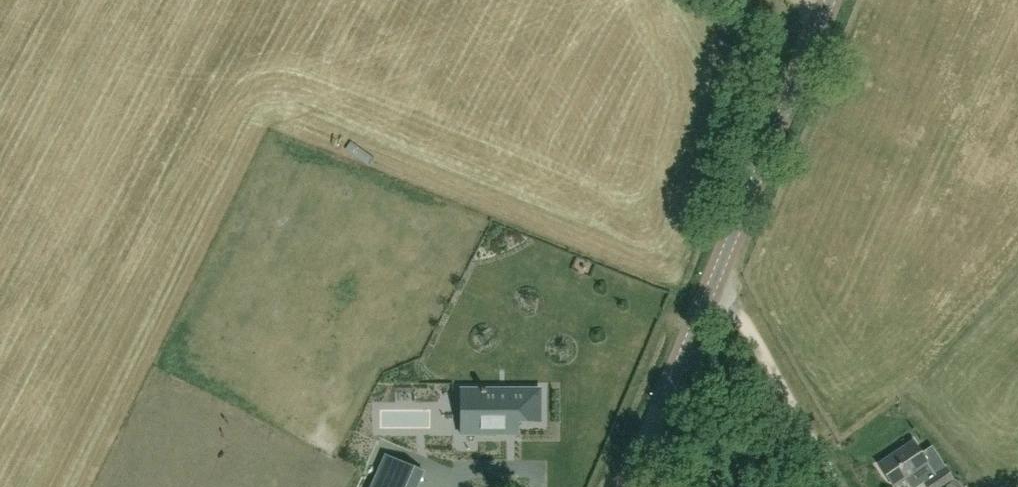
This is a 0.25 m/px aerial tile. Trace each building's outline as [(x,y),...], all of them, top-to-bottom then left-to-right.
[(460,414),(460,434),(504,434),(504,422),(517,422),(539,422),(539,408),(539,390),(514,390),(486,390),(486,389),(481,389),(481,390),(468,390),(468,414),(461,414),(460,414)] [(878,464),(893,486),(903,479),(909,486),(921,486),(925,485),(926,486),(946,486),(961,486),(956,480),(955,481),(945,466),(935,473),(928,463),(922,454),(914,441),(878,464)] [(374,486),(391,486),(402,462),(388,456),(374,486)]
